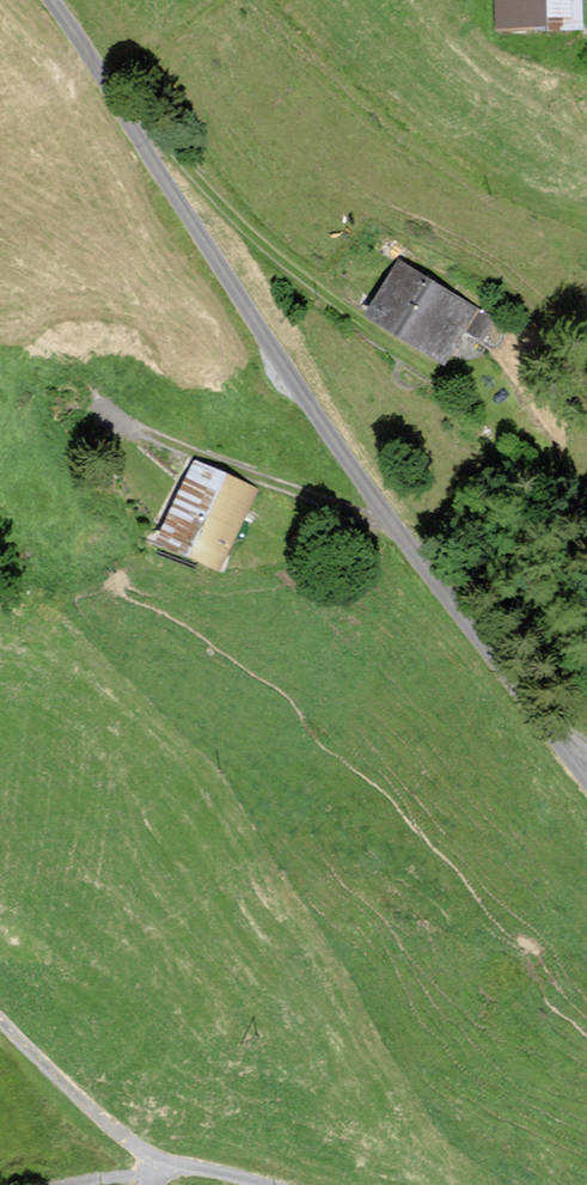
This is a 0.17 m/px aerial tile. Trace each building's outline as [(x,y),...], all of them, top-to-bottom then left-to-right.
[(501,30),(577,27),(576,0),(500,0),(501,30)] [(475,311),(401,266),(369,319),(443,363),(475,311)] [(253,494),(195,465),(158,539),(216,568),(253,494)]
